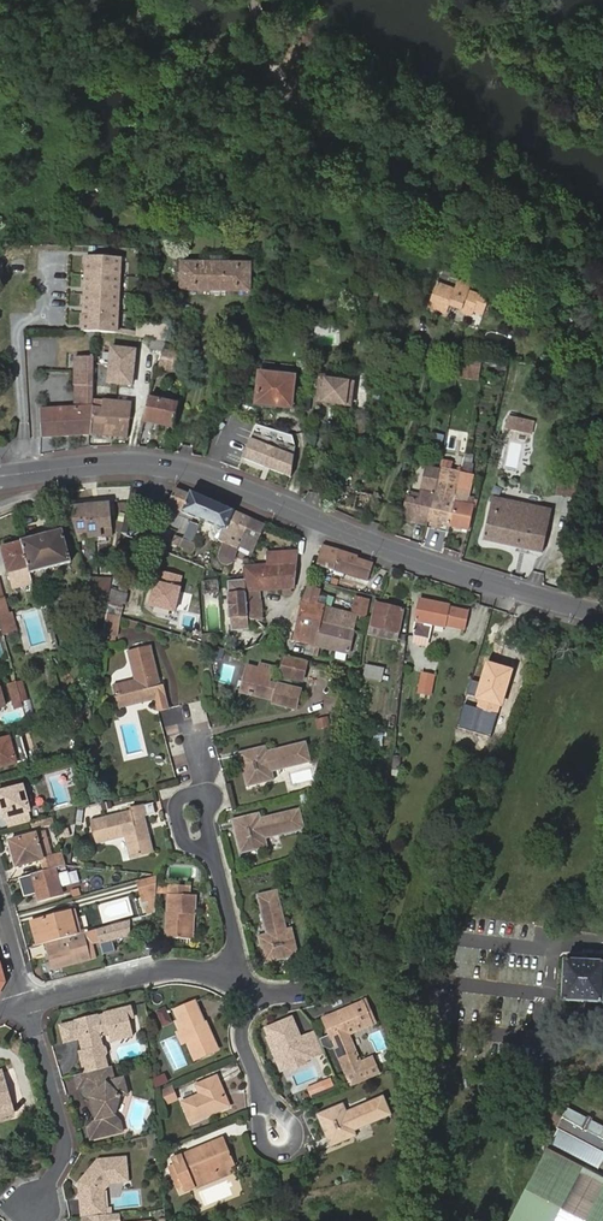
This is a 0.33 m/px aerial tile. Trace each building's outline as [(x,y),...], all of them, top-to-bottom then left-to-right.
[(119,259),(86,258),(83,333),(116,334),(119,259)] [(182,291),(249,292),(250,292),(250,264),(182,264),(182,291)] [(439,284),(430,307),(446,313),(449,305),(463,310),(462,313),(471,316),(473,311),(483,315),(490,296),(482,293),(480,296),(468,291),(470,285),(459,281),(456,290),(439,284)] [(168,327),(137,322),(136,337),(165,343),(167,343),(168,327)] [(133,384),(135,349),(111,348),(109,383),(133,384)] [(186,355),(164,352),(158,369),(161,370),(183,374),(186,355)] [(479,381),(484,358),(461,354),(456,377),(479,381)] [(90,434),(94,400),(96,363),(96,357),(77,356),(75,385),(78,385),(77,407),(40,410),(42,438),(90,434)] [(294,376),(260,373),(256,403),(291,406),(294,376)] [(339,382),(339,378),(317,376),(315,393),(319,394),(319,403),(351,407),(353,384),(339,382)] [(147,419),(175,427),(181,408),(153,399),(147,419)] [(129,437),(132,402),(94,400),(90,434),(129,437)] [(535,421),(508,415),(505,429),(532,434),(535,421)] [(174,431),(175,427),(147,419),(146,423),(174,431)] [(514,450),(522,452),(525,437),(518,435),(514,450)] [(243,458),(290,479),(294,459),(251,439),(243,458)] [(436,492),(440,470),(427,467),(420,500),(408,498),(403,519),(413,522),(414,518),(428,521),(436,492)] [(461,473),(440,468),(440,470),(436,492),(428,521),(450,526),(456,497),(461,473)] [(469,531),(474,508),(475,507),(467,505),(473,477),(462,473),(461,473),(456,497),(450,526),(469,531)] [(230,511),(177,487),(167,508),(222,532),(217,543),(223,546),(217,560),(221,565),(224,566),(232,560),(238,548),(251,554),(265,526),(230,511)] [(352,507),(367,510),(371,495),(356,491),(352,507)] [(484,542),(542,554),(551,510),(493,498),(484,542)] [(85,506),(69,508),(79,541),(90,540),(90,538),(113,535),(109,503),(85,505),(85,506)] [(29,570),(31,575),(72,564),(63,532),(22,543),(23,544),(29,570)] [(182,541),(175,537),(171,546),(178,549),(182,541)] [(191,545),(182,541),(178,549),(189,554),(193,546),(190,544),(191,545)] [(31,575),(29,570),(23,544),(20,545),(21,548),(16,549),(16,546),(2,550),(12,589),(33,584),(31,575)] [(328,549),(321,547),(317,566),(334,572),(340,552),(328,549)] [(357,557),(340,552),(334,572),(368,582),(372,567),(373,565),(357,560),(357,557)] [(289,589),(291,590),(296,554),(295,553),(267,554),(267,559),(270,559),(270,566),(249,567),(248,560),(243,560),(244,582),(245,591),(258,590),(281,590),(289,589)] [(116,566),(88,571),(93,588),(113,584),(116,566)] [(182,577),(158,572),(151,605),(174,610),(182,577)] [(247,617),(245,591),(244,582),(227,584),(232,631),(248,630),(247,617)] [(131,586),(116,583),(114,595),(129,598),(131,586)] [(93,588),(96,600),(109,598),(111,598),(113,584),(93,588)] [(307,589),(293,641),(309,644),(315,621),(351,632),(355,618),(365,620),(367,616),(368,601),(355,598),(351,616),(315,606),(320,592),(307,589)] [(258,602),(258,590),(245,591),(247,617),(257,620),(263,620),(261,602),(258,602)] [(129,598),(114,595),(112,608),(125,610),(126,607),(128,608),(130,598),(129,598)] [(96,600),(99,608),(110,606),(109,598),(96,600)] [(1,630),(10,627),(3,600),(3,599),(0,600),(0,623),(1,630)] [(425,625),(446,628),(450,608),(424,603),(423,610),(417,609),(411,635),(422,637),(425,625)] [(377,605),(371,628),(399,635),(404,611),(377,605)] [(125,610),(112,608),(110,616),(124,620),(125,610)] [(454,608),(449,623),(462,627),(467,612),(454,608)] [(124,620),(110,616),(107,636),(121,638),(124,620)] [(315,621),(309,644),(306,654),(312,656),(313,652),(318,653),(319,648),(347,655),(354,633),(351,632),(315,621)] [(269,650),(278,645),(272,636),(264,643),(269,650)] [(158,712),(168,709),(161,686),(158,686),(149,649),(128,653),(134,680),(112,685),(117,704),(145,697),(146,703),(155,701),(158,712)] [(241,691),(245,692),(248,693),(250,696),(253,694),(265,697),(266,695),(275,697),(273,704),(294,709),(299,691),(289,688),(292,679),(302,682),(307,663),(285,657),(278,685),(276,684),(274,681),(271,683),(269,682),(273,669),(261,665),(259,671),(248,668),(245,681),(241,691)] [(381,680),(383,668),(364,664),(361,676),(381,680)] [(486,666),(476,701),(481,703),(478,711),(495,716),(501,694),(504,695),(510,674),(486,666)] [(422,673),(420,686),(431,688),(434,676),(422,673)] [(342,674),(340,687),(349,688),(351,676),(342,674)] [(20,704),(14,683),(7,685),(12,706),(20,704)] [(145,697),(117,704),(119,710),(146,703),(145,697)] [(81,709),(71,711),(73,719),(83,717),(81,709)] [(71,711),(68,712),(65,713),(70,732),(86,729),(83,717),(73,719),(71,711)] [(27,762),(20,737),(0,742),(0,769),(27,762)] [(258,754),(257,748),(236,754),(239,763),(241,763),(247,785),(271,779),(269,770),(309,761),(304,743),(265,753),(258,754)] [(1,818),(27,810),(20,786),(0,791),(0,815),(1,818)] [(140,825),(145,824),(144,816),(154,813),(152,803),(129,808),(129,812),(91,820),(95,840),(125,834),(130,857),(146,853),(140,825)] [(253,820),(252,815),(232,820),(234,829),(236,828),(241,851),(266,845),(265,836),(303,826),(299,810),(261,819),(253,820)] [(151,852),(145,824),(140,825),(146,853),(151,852)] [(15,866),(41,859),(41,856),(50,854),(45,832),(35,834),(9,841),(15,866)] [(41,859),(43,864),(47,862),(46,858),(46,857),(51,856),(50,854),(41,856),(41,859)] [(45,872),(54,870),(65,867),(61,854),(51,856),(46,857),(46,858),(47,862),(43,864),(45,872)] [(45,872),(31,875),(38,900),(61,893),(54,870),(45,872)] [(63,887),(72,885),(69,871),(60,873),(63,887)] [(153,876),(137,881),(142,898),(154,895),(154,876),(153,876)] [(189,913),(194,913),(194,894),(187,894),(188,884),(167,883),(165,937),(188,937),(189,913)] [(70,889),(72,899),(90,894),(87,884),(70,889)] [(287,936),(286,929),(277,890),(275,890),(258,894),(267,933),(259,934),(265,960),(288,955),(288,957),(297,955),(292,935),(287,936)] [(73,910),(69,911),(75,935),(76,935),(79,934),(73,910)] [(30,922),(37,946),(45,944),(75,935),(69,911),(30,922)] [(82,933),(89,959),(95,957),(91,942),(98,940),(99,943),(125,935),(121,922),(82,933)] [(75,935),(45,944),(47,952),(51,967),(52,969),(89,959),(82,933),(79,934),(76,935),(75,935)] [(51,967),(47,952),(42,954),(47,969),(51,967)] [(562,1003),(602,1005),(602,964),(565,962),(562,1003)] [(364,1064),(356,1049),(349,1032),(372,1021),(363,1000),(324,1018),(332,1035),(323,1039),(325,1045),(331,1046),(336,1045),(355,1086),(381,1074),(374,1059),(364,1064)] [(186,1029),(182,1030),(186,1042),(189,1041),(194,1059),(218,1051),(211,1029),(205,1027),(205,1025),(207,1023),(200,1002),(180,1008),(183,1018),(186,1029)] [(170,1007),(157,1012),(163,1027),(176,1022),(170,1007)] [(79,1055),(84,1076),(109,1069),(111,1069),(108,1058),(110,1055),(109,1050),(105,1048),(103,1038),(110,1036),(109,1032),(115,1030),(117,1032),(120,1042),(139,1037),(134,1018),(129,1019),(127,1009),(105,1015),(106,1017),(96,1020),(96,1017),(75,1022),(76,1025),(60,1029),(64,1047),(85,1042),(87,1050),(83,1051),(83,1053),(79,1055)] [(288,1021),(265,1030),(269,1039),(267,1040),(280,1071),(289,1067),(287,1061),(299,1056),(301,1062),(312,1057),(303,1038),(298,1040),(296,1036),(294,1036),(288,1021)] [(322,1052),(314,1033),(303,1038),(312,1057),(322,1052)] [(302,1065),(301,1062),(299,1056),(287,1061),(289,1067),(290,1070),(302,1065)] [(84,1076),(75,1078),(78,1091),(84,1090),(86,1099),(90,1100),(95,1118),(91,1121),(93,1126),(88,1130),(91,1141),(123,1133),(121,1123),(111,1115),(117,1099),(128,1096),(124,1079),(112,1082),(109,1069),(84,1076)] [(12,1114),(5,1092),(6,1092),(0,1072),(0,1118),(12,1114)] [(166,1074),(154,1077),(157,1087),(169,1083),(166,1074)] [(306,1086),(309,1097),(335,1089),(332,1078),(306,1086)] [(197,1097),(180,1105),(189,1124),(227,1108),(214,1079),(193,1088),(197,1097)] [(168,1105),(179,1100),(173,1085),(162,1090),(168,1105)] [(347,1130),(354,1128),(391,1111),(384,1095),(347,1111),(344,1104),(321,1115),(330,1136),(328,1137),(332,1145),(350,1137),(347,1130)] [(509,1220),(602,1220),(602,1123),(569,1105),(557,1127),(559,1128),(509,1220)] [(356,1133),(354,1128),(347,1130),(350,1137),(356,1133)] [(170,1163),(184,1194),(194,1190),(192,1185),(196,1183),(213,1176),(233,1167),(222,1141),(170,1163)] [(81,1218),(106,1216),(106,1210),(99,1210),(99,1198),(105,1198),(104,1192),(112,1183),(130,1181),(128,1160),(101,1162),(79,1186),(83,1188),(84,1194),(80,1197),(81,1218)] [(215,1181),(235,1172),(233,1167),(213,1176),(215,1181)] [(213,1176),(196,1183),(198,1188),(215,1181),(213,1176)]
